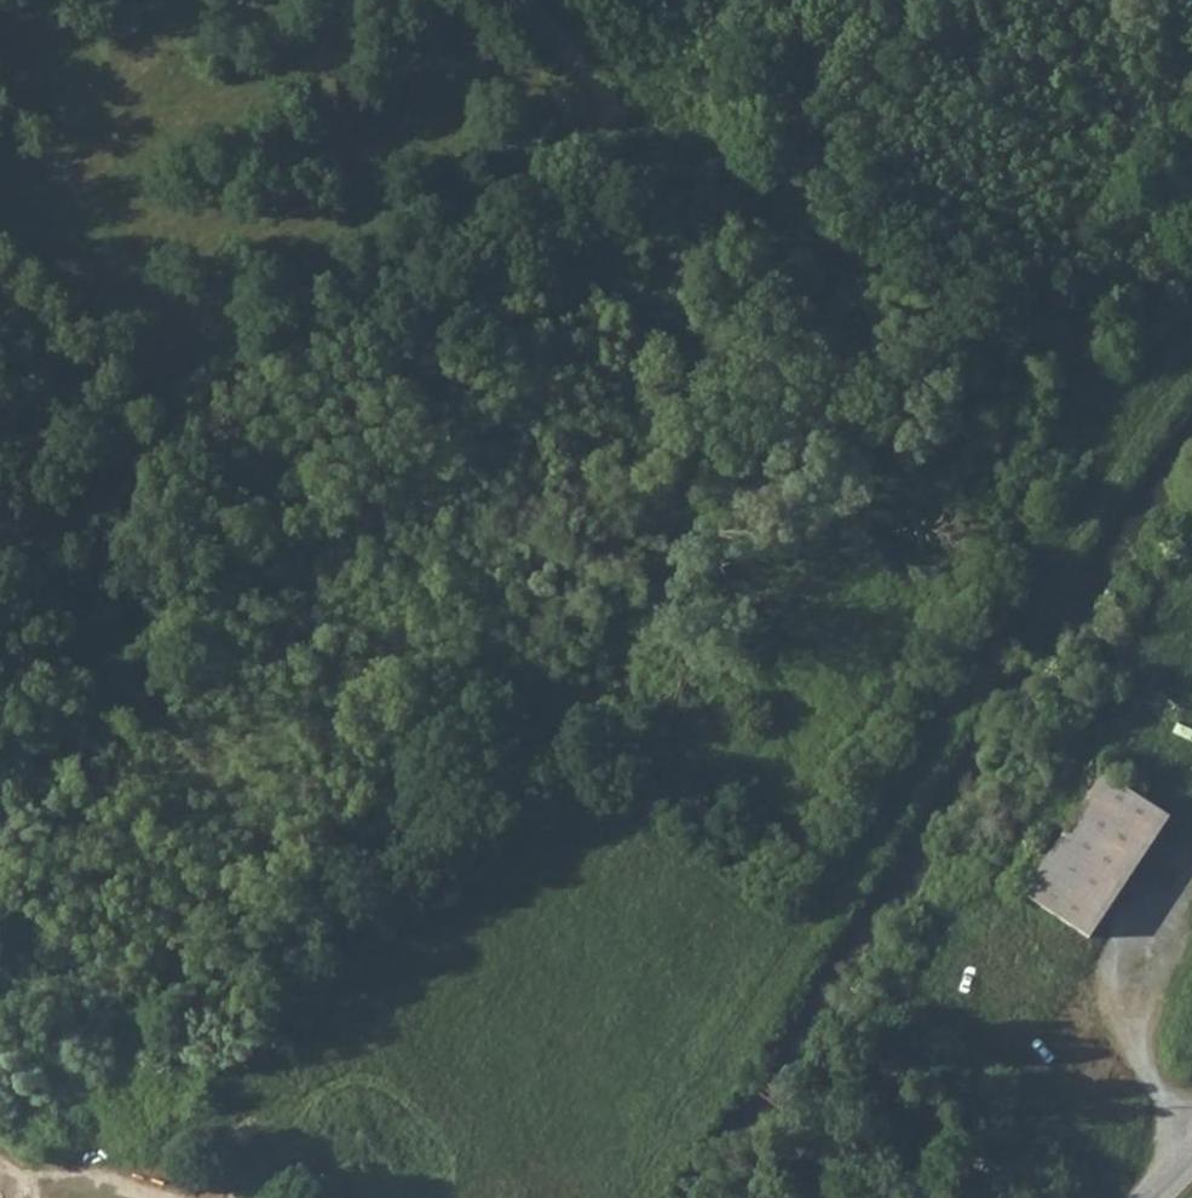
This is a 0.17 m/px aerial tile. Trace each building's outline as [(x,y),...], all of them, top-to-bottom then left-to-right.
[(1103,781),(1025,902),(1092,944),(1168,822),(1103,781)]
